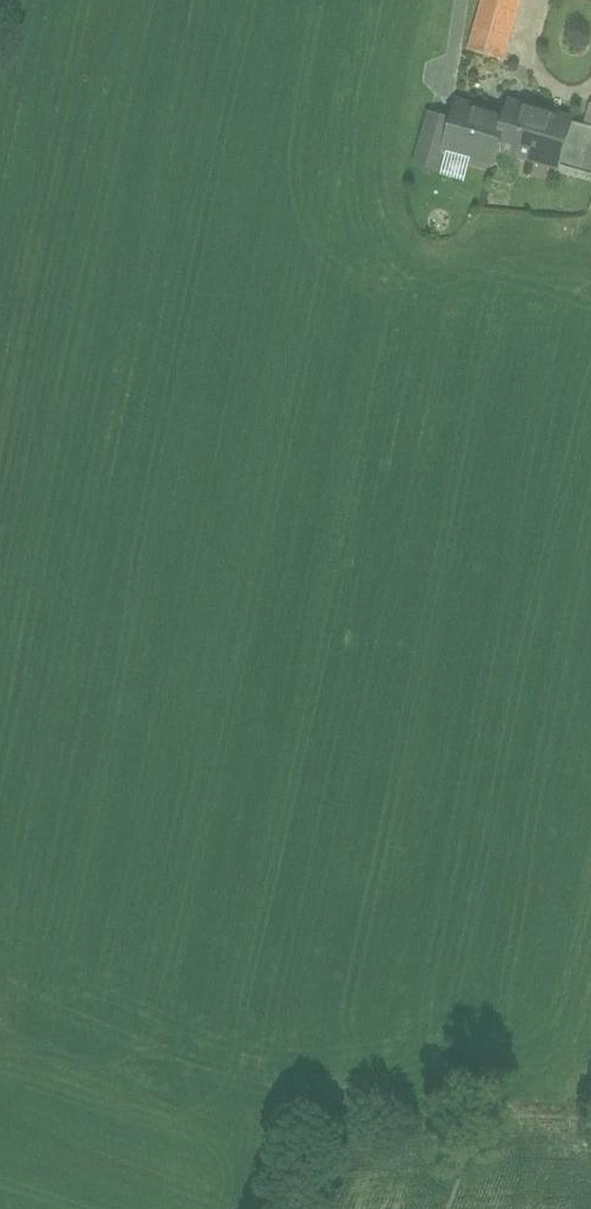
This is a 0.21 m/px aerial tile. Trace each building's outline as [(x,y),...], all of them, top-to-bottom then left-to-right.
[(477,51),(512,60),(526,0),(490,0),(477,51)] [(507,104),(497,133),(448,121),(437,159),(485,173),(491,153),(590,181),(590,125),(507,104)] [(414,126),(406,166),(417,168),(424,128),(414,126)]
